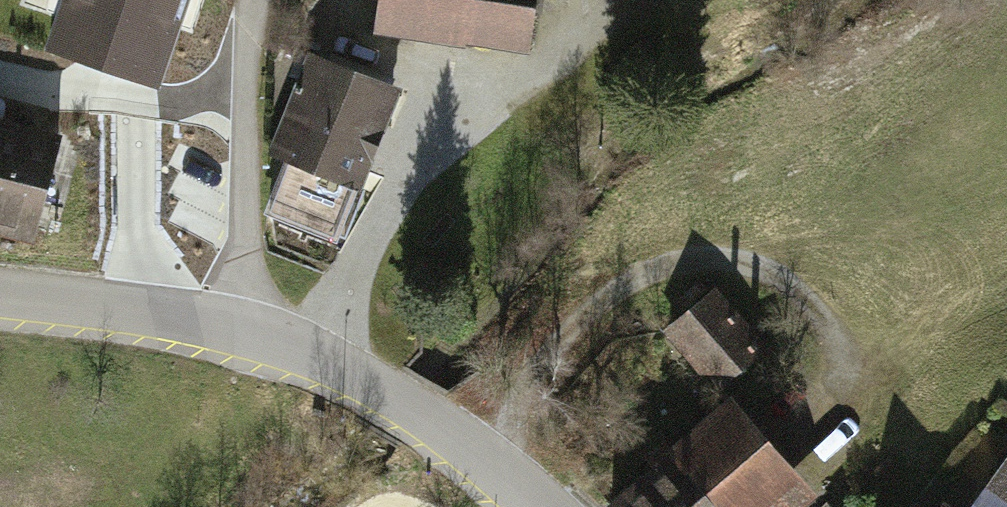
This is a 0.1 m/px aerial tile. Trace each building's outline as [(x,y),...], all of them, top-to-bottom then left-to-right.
[(44,52),(159,90),(189,0),(62,0),(44,52)] [(374,37),(524,54),(530,0),(379,0),(374,37)] [(390,92),(300,57),(260,158),(350,194),(390,92)] [(50,143),(0,128),(0,240),(19,246),(50,143)] [(709,290),(658,332),(707,392),(759,350),(709,290)] [(729,399),(664,452),(671,458),(710,506),(802,506),(812,500),(729,399)] [(970,504),(926,475),(903,506),(1006,506),(1006,448),(970,504)] [(609,506),(710,506),(671,458),(609,506)]
